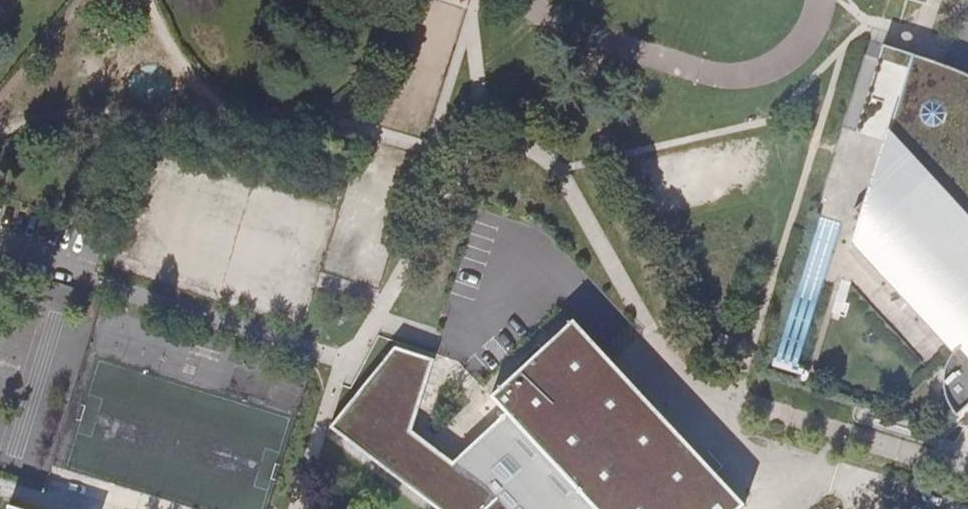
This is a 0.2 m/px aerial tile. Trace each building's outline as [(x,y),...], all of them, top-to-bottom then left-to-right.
[(855,245),(955,353),(952,357),(948,364),(945,374),(944,381),(944,389),(946,395),(947,401),(950,406),(953,411),(958,417),(967,407),(967,76),(914,56),(870,198),(855,211),(863,220),(855,245)] [(825,216),(816,242),(831,248),(841,222),(825,216)] [(429,508),(741,508),(745,506),(614,365),(572,321),(490,399),(505,415),(452,464),(441,455),(431,466),(406,445),(411,431),(435,361),(399,349),(382,397),(360,391),(330,428),(362,455),(410,494),(429,508)] [(395,347),(360,391),(382,397),(399,349),(395,347)] [(406,445),(431,466),(441,455),(411,431),(406,445)]
